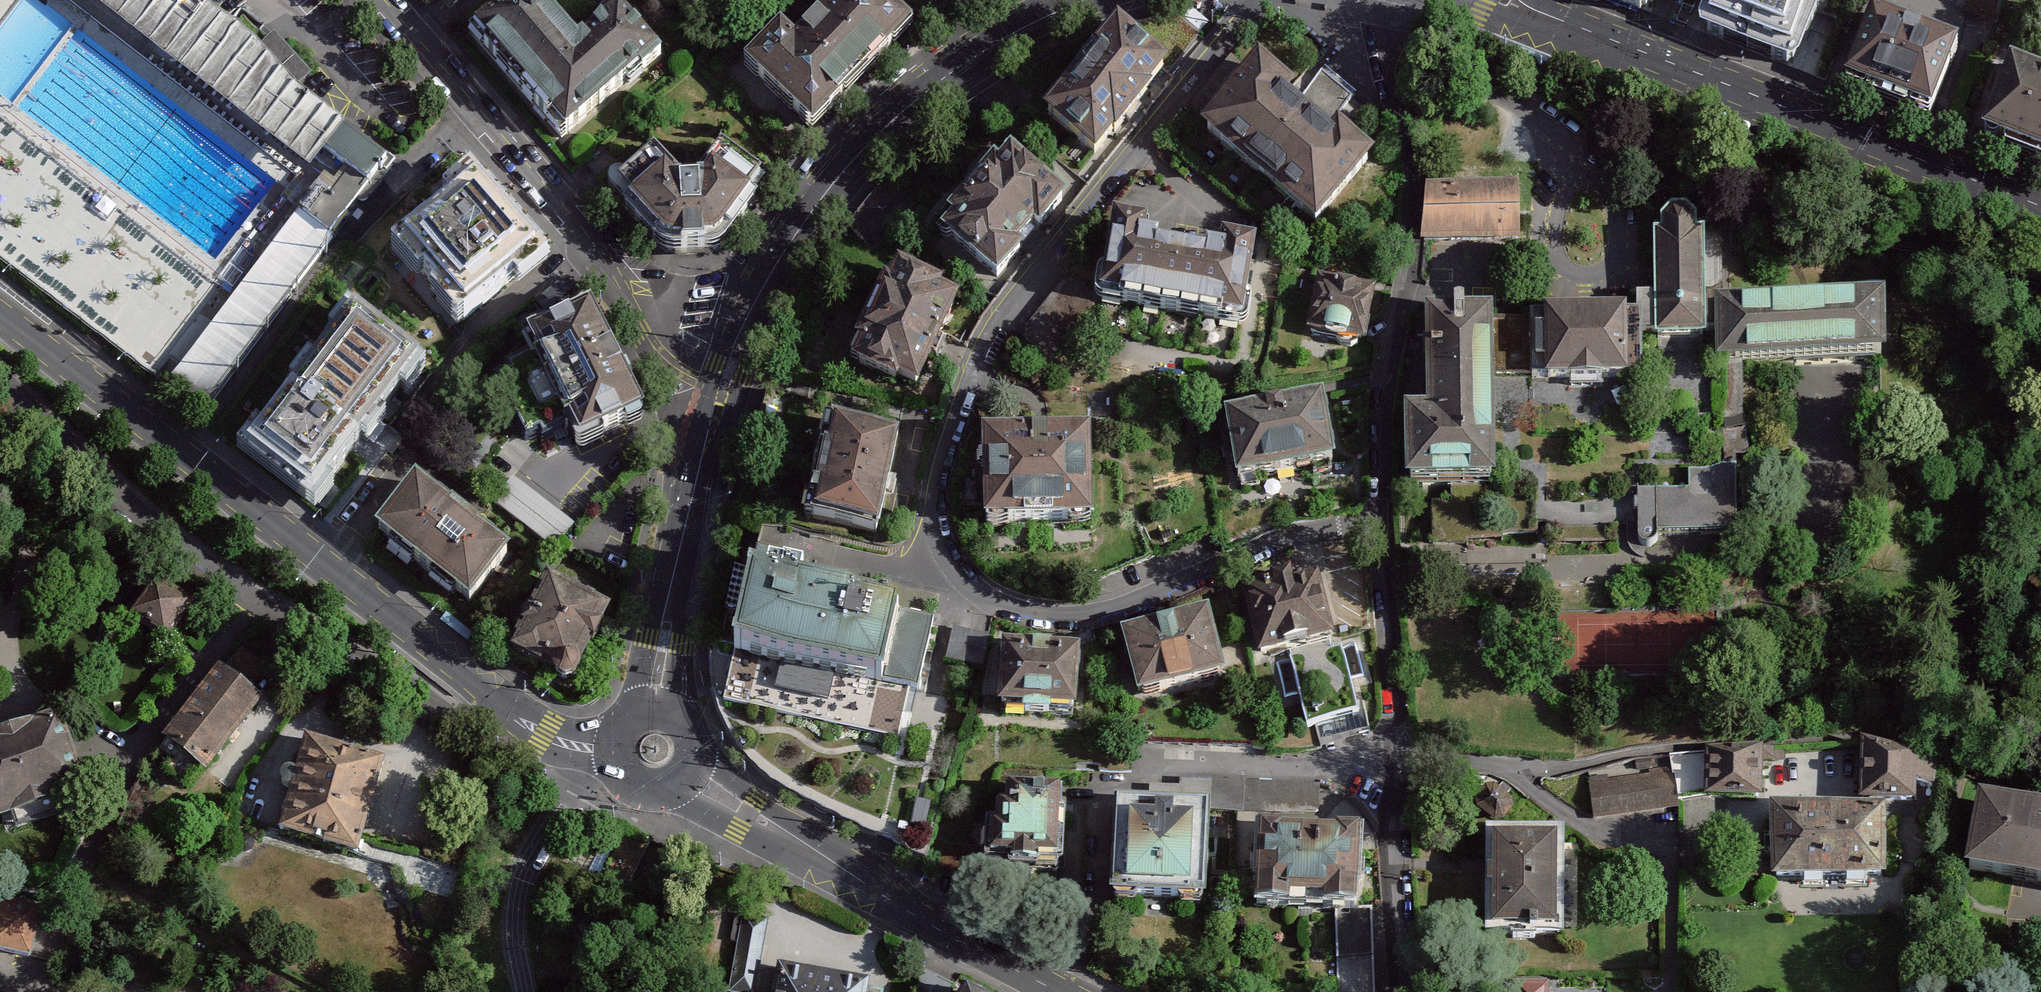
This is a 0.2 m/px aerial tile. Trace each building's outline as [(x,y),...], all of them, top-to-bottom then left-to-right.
[(173,58),(214,4),(208,0),(97,0),(173,58)] [(473,35),(567,141),(650,68),(611,24),(579,52),(533,0),(513,0),(473,35)] [(881,0),(814,0),(827,13),(794,47),(779,33),(747,67),(812,129),(909,28),(881,0)] [(1662,0),(1599,0),(1654,21),(1662,0)] [(1792,71),(1818,0),(1708,0),(1695,36),(1792,71)] [(267,43),(214,4),(173,58),(317,168),(331,149),(355,168),(335,194),(326,188),(305,215),(300,211),(166,387),(200,413),(395,157),(373,140),(306,88),(286,64),(267,43)] [(1931,119),(1959,48),(1870,13),(1842,84),(1931,119)] [(1202,37),(1178,19),(1113,33),(1166,76),(1202,37)] [(1092,168),(1166,76),(1113,33),(1038,125),(1092,168)] [(2008,65),(1980,138),(2040,162),(2040,77),(2008,65)] [(1198,142),(1257,191),(1309,128),(1288,111),(1295,102),(1257,71),(1198,142)] [(1304,103),(1329,125),(1356,95),(1331,73),(1304,103)] [(1309,128),(1257,191),(1318,240),(1377,168),(1338,137),(1331,146),(1309,128)] [(680,180),(655,154),(617,185),(630,202),(624,208),(661,248),(666,250),(675,251),(714,251),(721,249),(729,243),(759,202),(750,194),(763,178),(723,150),(705,178),(680,180)] [(1065,203),(1007,155),(996,169),(991,164),(943,221),(947,225),(936,239),(994,288),(1022,254),(1016,249),(1032,230),(1038,235),(1065,203)] [(535,252),(471,178),(394,245),(457,318),(535,252)] [(1520,241),(1519,183),(1424,185),(1420,244),(1520,241)] [(1646,235),(1648,342),(1700,341),(1698,234),(1691,234),(1690,222),(1679,212),(1663,212),(1653,222),(1653,235),(1646,235)] [(1113,224),(1100,302),(1172,315),(1182,255),(1145,248),(1148,230),(1113,224)] [(1182,255),(1172,315),(1245,327),(1259,249),(1224,243),(1221,261),(1182,255)] [(919,383),(964,291),(944,281),(946,276),(901,254),(852,356),(899,378),(901,374),(919,383)] [(1376,290),(1317,278),(1306,334),(1365,345),(1376,290)] [(428,353),(353,295),(238,444),(312,502),(428,353)] [(1396,479),(1488,478),(1486,306),(1458,305),(1456,300),(1454,299),(1451,299),(1447,299),(1445,300),(1445,306),(1418,307),(1419,406),(1396,406),(1396,479)] [(1711,300),(1712,364),(1878,363),(1878,299),(1711,300)] [(1635,370),(1634,307),(1533,308),(1534,372),(1635,370)] [(591,310),(532,339),(583,445),(643,416),(591,310)] [(1236,480),(1338,463),(1326,393),(1224,411),(1236,480)] [(988,430),(990,521),(1099,520),(1098,428),(988,430)] [(878,542),(897,449),(833,435),(828,460),(823,459),(814,501),(819,502),(813,529),(878,542)] [(1732,539),(1732,474),(1688,474),(1688,492),(1636,492),(1636,539),(1636,544),(1637,548),(1640,551),(1644,551),(1648,550),(1651,547),(1652,544),(1652,539),(1732,539)] [(575,522),(519,478),(500,502),(556,547),(575,522)] [(510,553),(416,480),(377,529),(471,602),(510,553)] [(761,563),(803,569),(805,554),(763,548),(761,563)] [(1243,585),(1261,655),(1339,635),(1321,570),(1297,577),(1294,566),(1272,572),(1273,577),(1243,585)] [(172,646),(202,604),(158,574),(129,616),(172,646)] [(736,653),(920,694),(936,622),(752,580),(736,653)] [(604,612),(552,584),(517,651),(554,670),(556,675),(562,679),(569,680),(575,679),(579,674),(581,669),(578,661),(604,612)] [(474,631),(446,611),(440,618),(467,639),(474,631)] [(1138,698),(1224,676),(1208,611),(1122,633),(1138,698)] [(988,669),(995,634),(956,626),(949,661),(988,669)] [(1081,711),(1085,648),(1005,643),(1002,706),(1028,707),(1028,714),(1055,715),(1056,709),(1081,711)] [(167,735),(204,765),(261,695),(252,688),(269,667),(242,645),(167,735)] [(54,717),(0,735),(0,809),(77,784),(54,717)] [(357,853),(386,757),(307,734),(296,770),(291,767),(285,769),(281,773),(281,779),(285,784),(292,785),(278,830),(357,853)] [(1884,876),(1884,805),(1915,805),(1914,782),(1931,793),(1939,770),(1913,755),(1859,741),(1854,805),(1768,804),(1768,878),(1884,876)] [(1763,799),(1763,747),(1704,751),(1704,799),(1763,799)] [(1591,781),(1597,818),(1683,806),(1677,769),(1591,781)] [(1510,814),(1514,809),(1516,803),(1515,797),(1511,792),(1513,788),(1505,782),(1501,785),(1498,782),(1488,782),(1482,789),(1479,796),(1480,806),(1485,811),(1494,816),(1505,816),(1510,814)] [(2040,883),(2040,797),(1983,786),(1968,870),(2040,883)] [(1059,863),(1061,790),(1007,788),(1006,808),(998,807),(997,828),(990,828),(990,860),(1011,861),(1011,869),(1035,869),(1035,862),(1059,863)] [(1202,898),(1208,799),(1120,794),(1114,893),(1202,898)] [(1564,930),(1566,822),(1487,821),(1485,929),(1564,930)] [(1261,829),(1258,911),(1364,915),(1366,833),(1340,832),(1339,836),(1286,835),(1287,830),(1261,829)] [(2,901),(0,911),(0,950),(30,956),(40,909),(2,901)] [(770,924),(744,919),(732,991),(759,991),(770,924)] [(871,982),(777,965),(772,991),(869,991),(871,982)] [(1552,980),(1507,981),(1507,991),(1552,991),(1552,980)]
